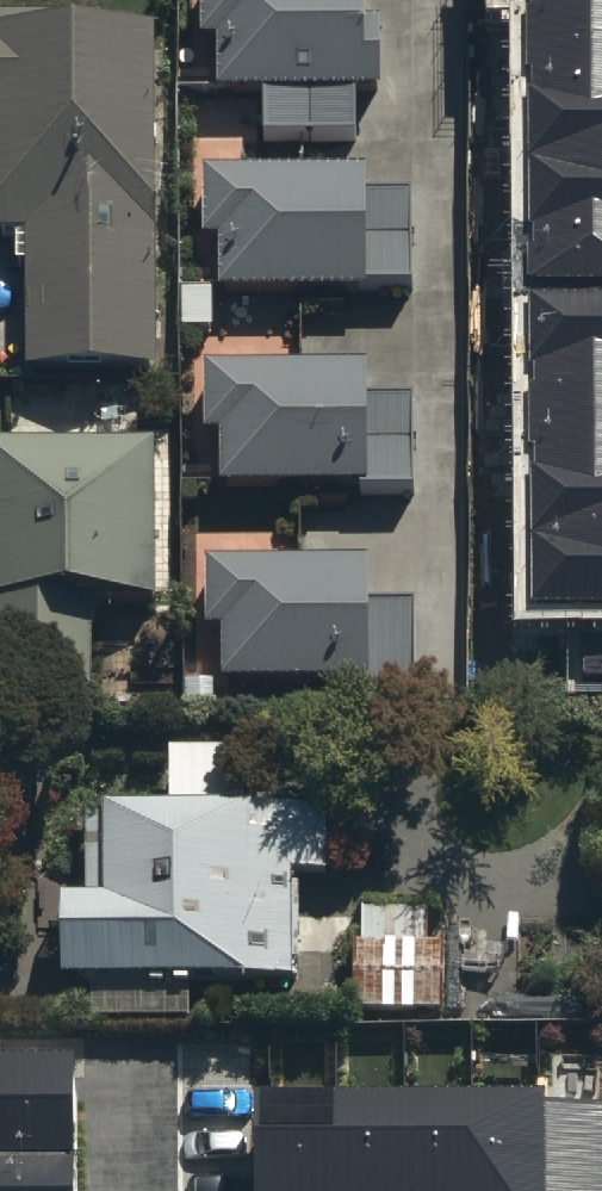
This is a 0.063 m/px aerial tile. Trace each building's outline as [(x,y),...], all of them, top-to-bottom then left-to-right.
[(207,59),(222,58),(224,106),(268,104),(270,152),(360,149),(359,109),(385,108),(383,38),(371,38),(370,0),(205,0),(207,59)] [(528,275),(601,275),(601,0),(526,0),(528,275)] [(0,34),(0,239),(33,240),(30,387),(159,390),(166,49),(118,48),(118,36),(0,34)] [(369,189),(206,189),(206,254),(224,255),(224,304),(367,304),(367,301),(414,301),(414,211),(369,211),(369,189)] [(528,286),(529,601),(582,601),(583,686),(601,685),(601,286),(528,286)] [(373,386),(209,384),(209,454),(226,454),(225,502),(367,503),(367,508),(417,509),(418,416),(373,415),(373,386)] [(0,461),(0,704),(98,702),(96,630),(161,608),(160,462),(0,461)] [(376,581),(210,579),(209,641),(226,641),(225,700),(366,702),(366,709),(417,709),(418,617),(376,617),(376,581)] [(67,921),(68,1002),(300,999),(298,892),(328,892),(327,827),(246,828),(245,767),(172,768),(173,824),(90,825),(91,920),(67,921)] [(429,927),(363,925),(360,1025),(445,1027),(448,957),(428,956),(429,927)] [(75,1064),(0,1064),(0,1190),(76,1190),(75,1064)] [(266,1190),(601,1190),(601,1111),(542,1111),(542,1095),(266,1097),(266,1190)]
